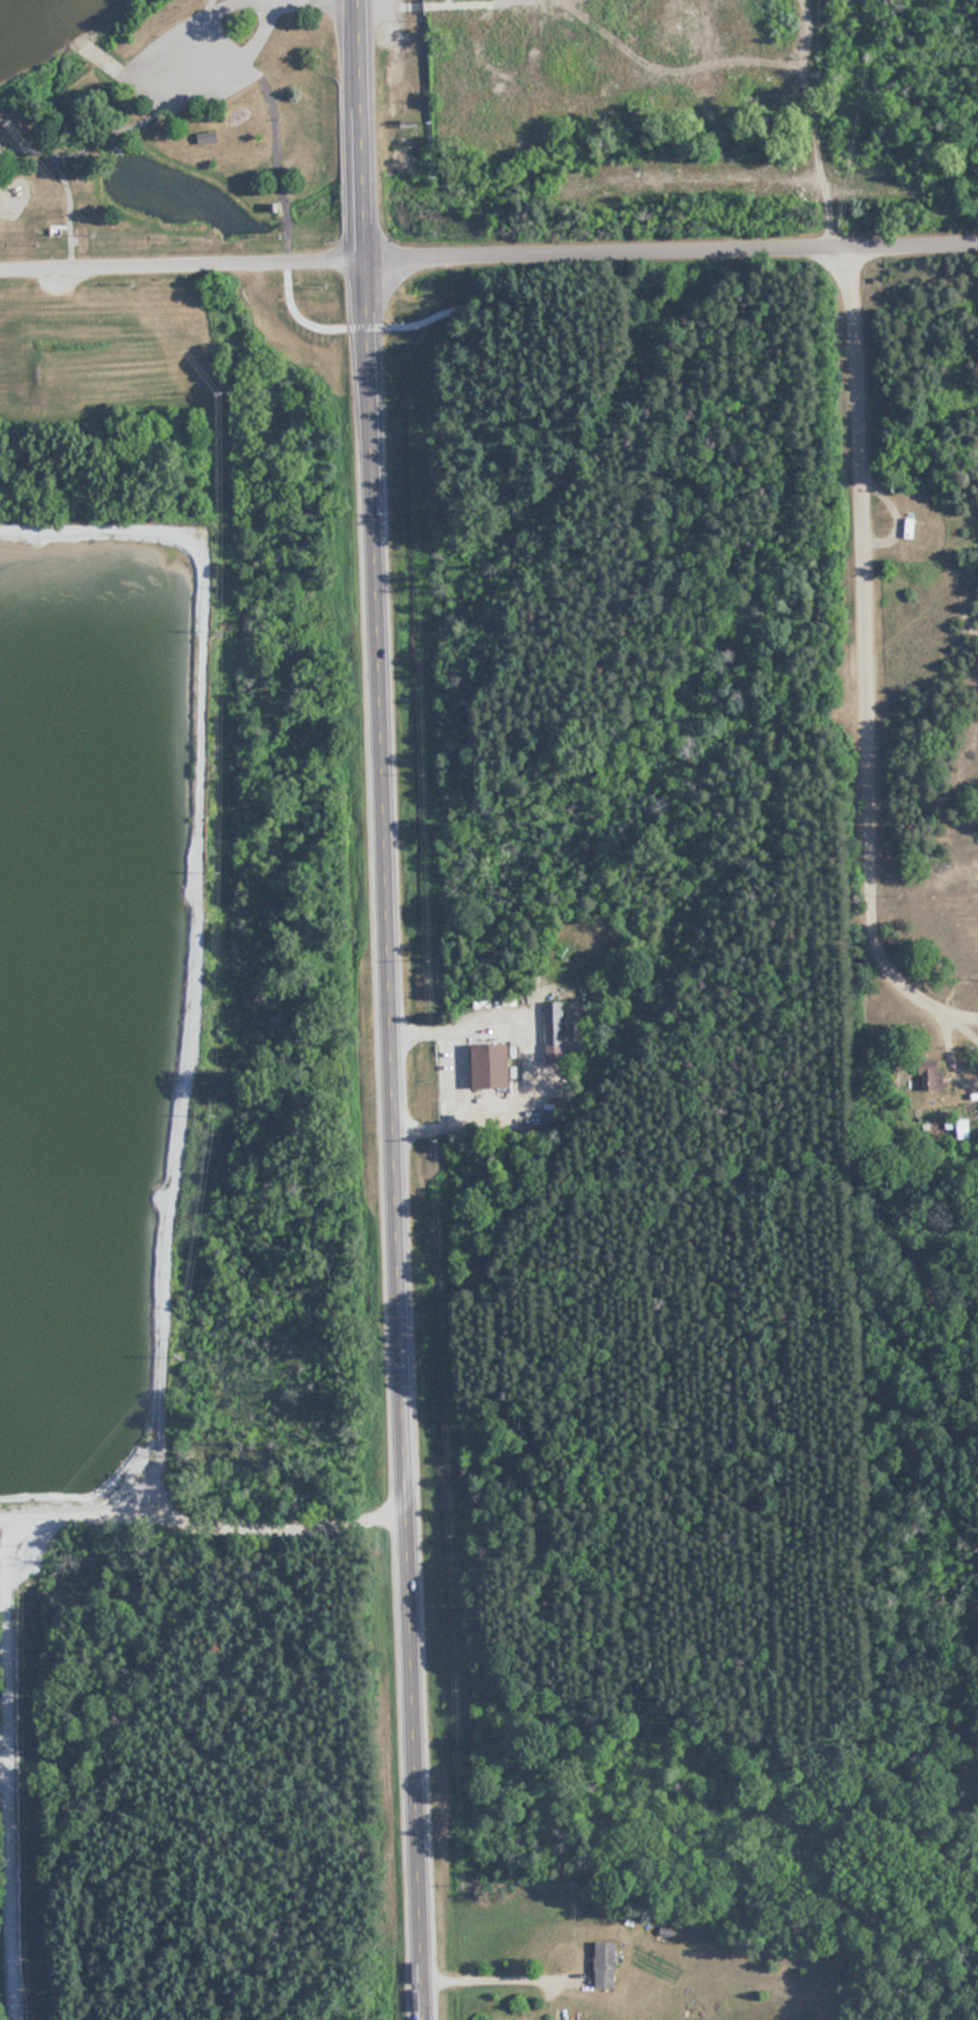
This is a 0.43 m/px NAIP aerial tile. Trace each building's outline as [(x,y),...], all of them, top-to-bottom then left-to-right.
[(202,145),(217,144),(215,133),(200,135),(202,145)] [(915,538),(915,518),(907,518),(907,538),(915,538)] [(547,1044),(559,1044),(559,1011),(547,1011),(547,1044)] [(514,1088),(513,1043),(470,1044),(471,1088),(514,1088)] [(618,1942),(597,1942),(597,1987),(618,1987),(618,1942)]
